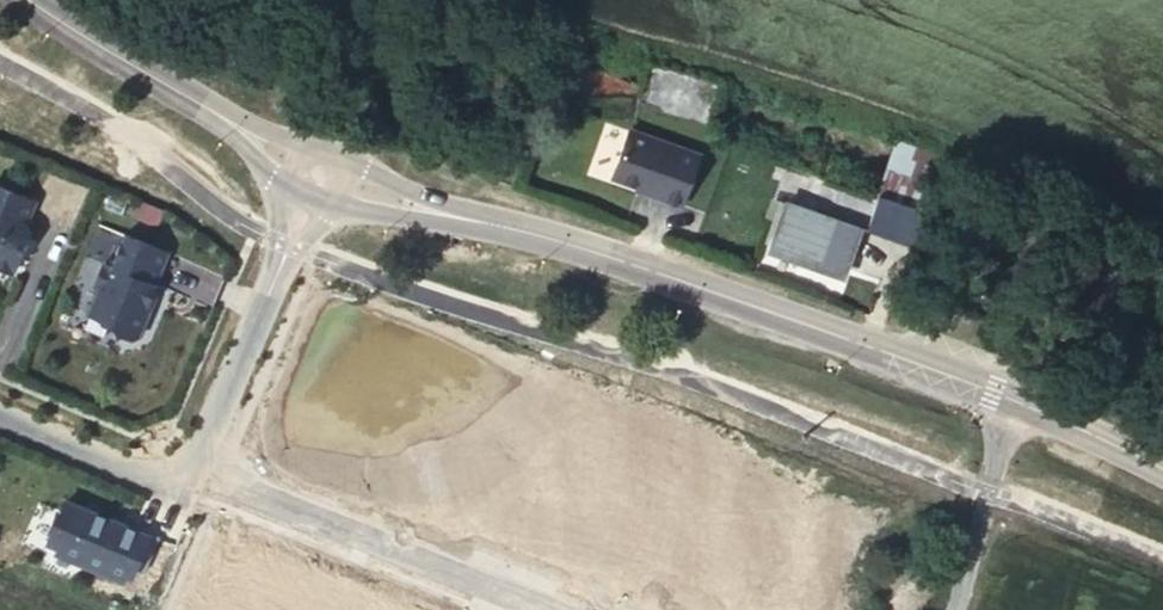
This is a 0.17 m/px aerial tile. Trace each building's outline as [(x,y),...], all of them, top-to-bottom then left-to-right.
[(665,163),(596,134),(582,169),(583,180),(628,198),(627,201),(646,209),(665,163)] [(888,225),(906,178),(860,162),(843,208),(888,225)] [(0,189),(0,268),(8,271),(24,230),(20,222),(29,199),(0,189)] [(135,219),(157,227),(164,210),(142,202),(135,219)] [(772,206),(769,215),(777,218),(780,209),(772,206)] [(824,206),(814,232),(824,235),(832,236),(841,212),(824,206)] [(751,208),(737,248),(809,275),(824,235),(814,232),(777,218),(769,215),(751,208)] [(841,212),(832,236),(878,253),(888,225),(843,208),(841,212)] [(112,321),(115,329),(131,336),(139,332),(148,310),(144,302),(166,249),(122,231),(109,263),(102,260),(93,283),(97,284),(86,311),(112,321)] [(50,531),(45,542),(57,547),(85,559),(83,565),(125,582),(127,576),(132,565),(139,567),(153,533),(124,522),(122,525),(108,519),(62,500),(57,512),(50,531)] [(54,510),(46,530),(50,531),(57,512),(54,510)] [(124,522),(110,516),(108,519),(122,525),(124,522)] [(83,565),(85,559),(57,547),(54,552),(83,565)]
